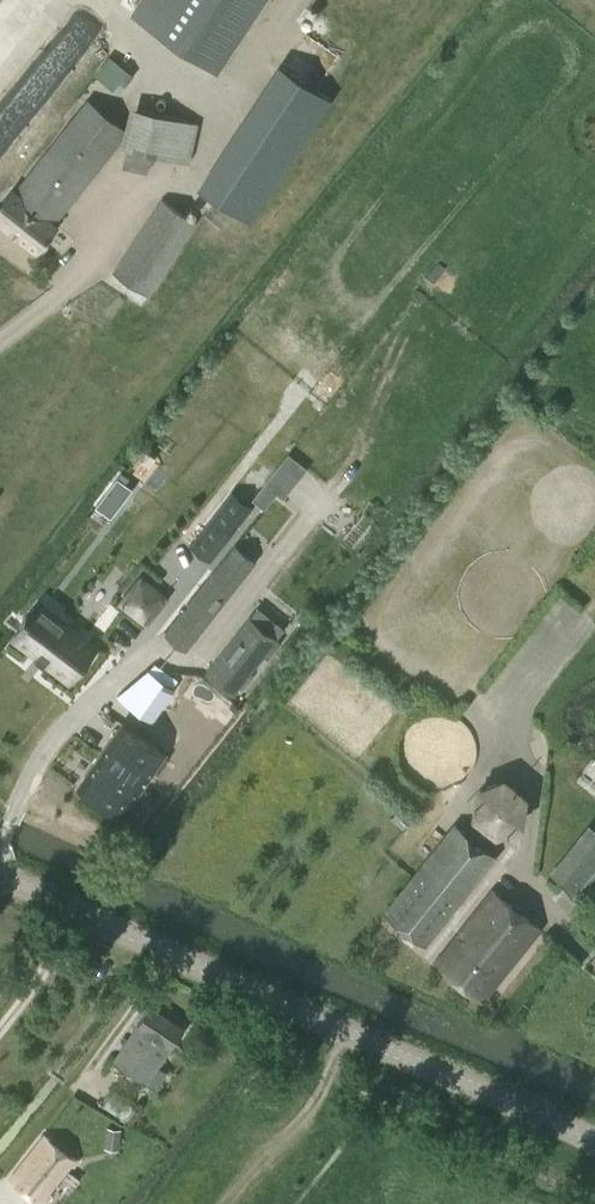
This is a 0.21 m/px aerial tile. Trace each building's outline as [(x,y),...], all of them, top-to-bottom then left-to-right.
[(135,14),(216,68),(261,0),(145,0),(135,14)] [(306,42),(292,66),(312,78),(319,66),(313,63),(321,51),(306,42)] [(97,71),(121,91),(134,75),(109,55),(97,71)] [(278,61),(202,187),(257,220),(333,94),(278,61)] [(12,188),(0,204),(0,223),(37,252),(39,251),(43,254),(49,246),(45,242),(58,225),(56,223),(122,141),(121,145),(128,147),(123,166),(148,173),(153,153),(191,163),(199,123),(131,105),(126,127),(88,99),(16,191),(12,188)] [(161,196),(113,272),(149,296),(197,221),(161,196)] [(267,480),(254,496),(267,506),(280,490),(267,480)] [(234,488),(190,544),(212,561),(255,505),(234,488)] [(236,544),(165,634),(186,651),(257,561),(236,544)] [(25,622),(14,636),(70,680),(96,646),(40,602),(29,616),(27,614),(22,620),(25,622)] [(250,615),(206,672),(234,694),(279,638),(278,637),(286,627),(259,606),(251,616),(250,615)] [(166,753),(124,723),(95,764),(79,753),(83,748),(69,738),(50,765),(66,776),(68,780),(72,783),(77,783),(122,815),(166,753)] [(496,833),(523,823),(527,795),(505,777),(479,788),(474,815),(496,833)] [(496,855),(456,823),(386,910),(427,943),(496,855)] [(562,881),(588,901),(594,893),(594,839),(562,881)] [(541,926),(496,889),(437,962),(483,999),(541,926)] [(151,1005),(115,1060),(148,1082),(185,1027),(151,1005)] [(119,1150),(122,1129),(108,1127),(105,1148),(119,1150)] [(79,1161),(45,1135),(11,1178),(44,1203),(45,1203),(79,1161)]
